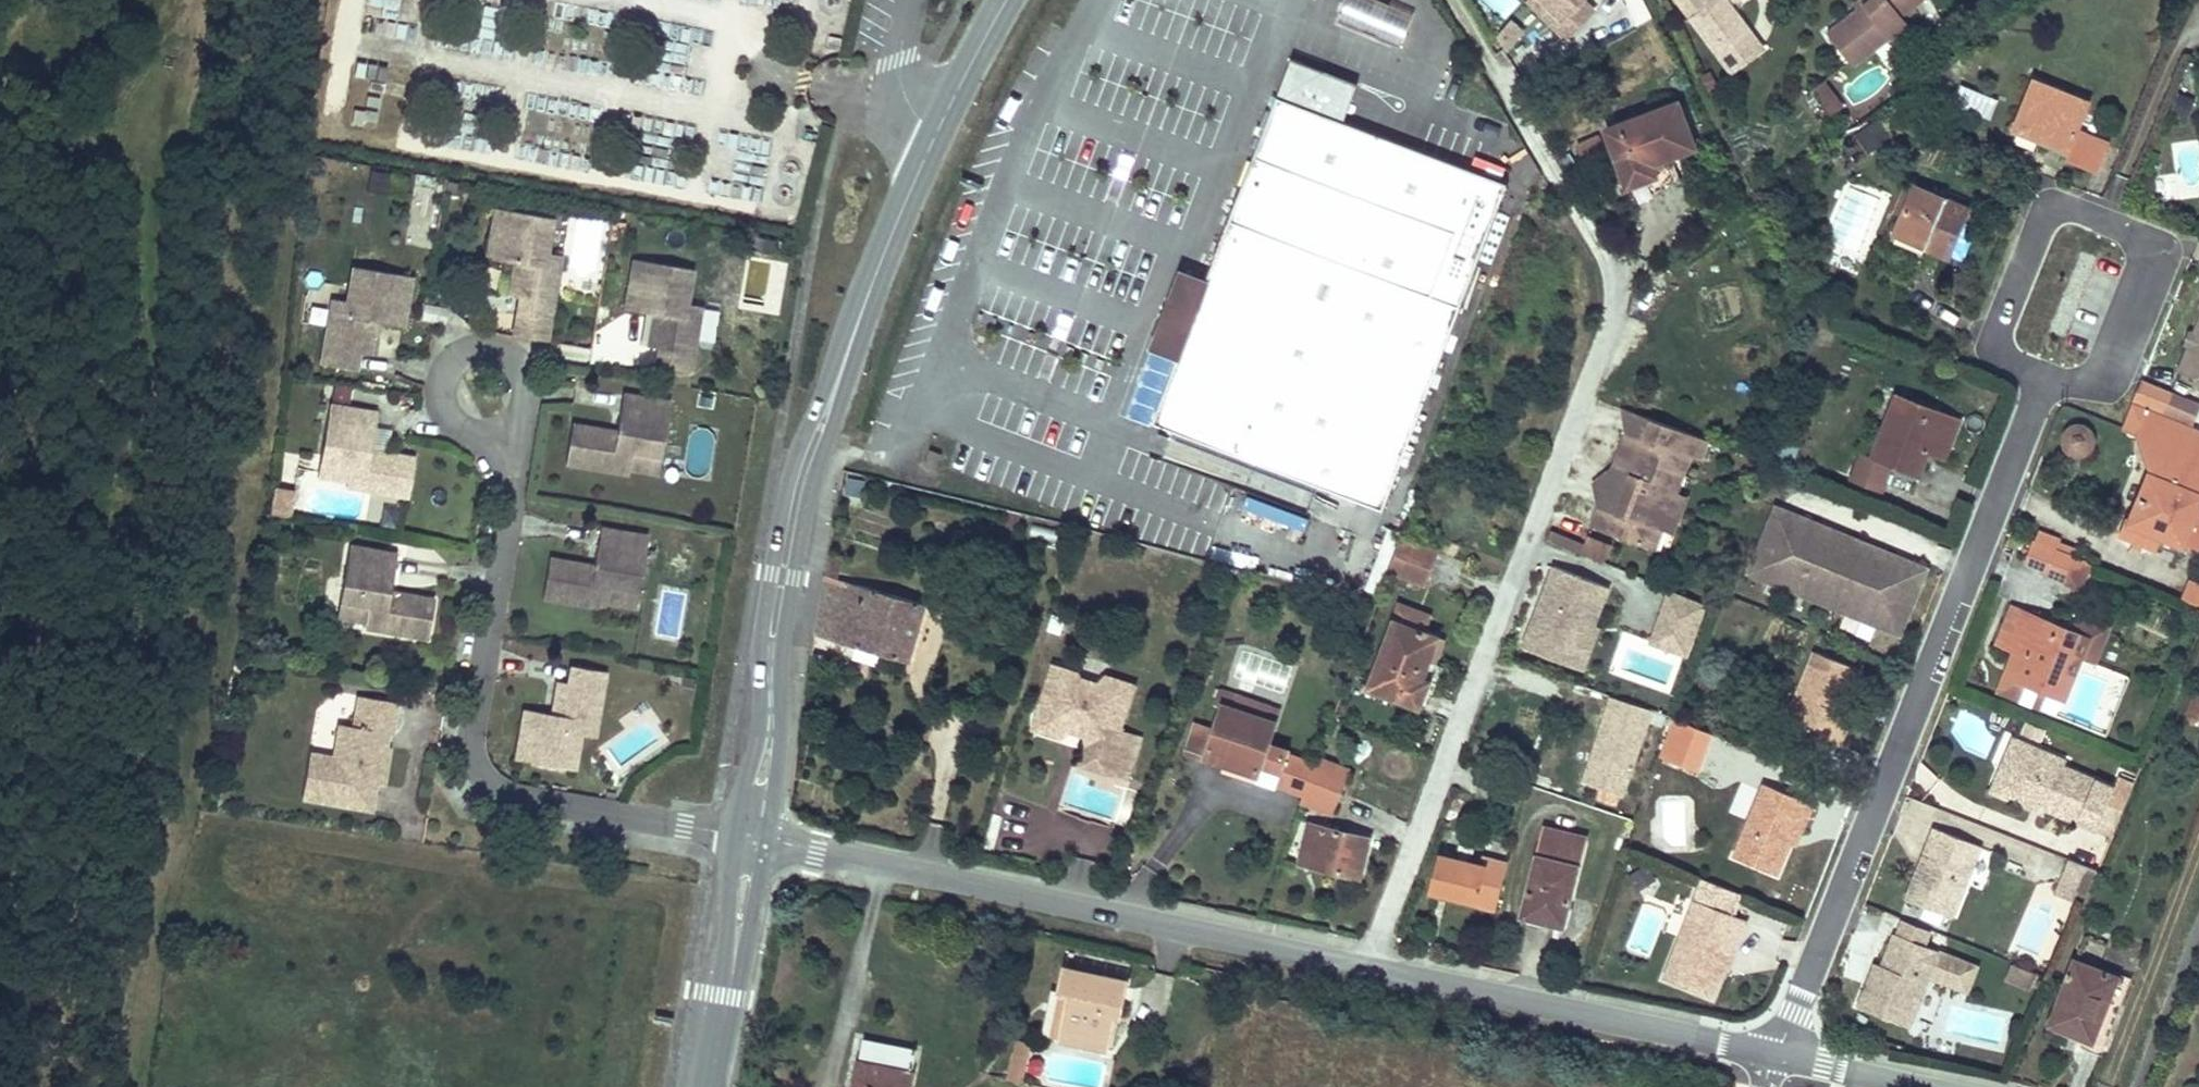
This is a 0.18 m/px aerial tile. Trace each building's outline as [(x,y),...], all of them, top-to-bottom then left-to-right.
[(1418,11),(1387,0),(1383,0),(1382,5),(1368,0),(1348,0),(1340,23),(1384,39),(1382,45),(1403,52),(1418,11)] [(1512,0),(1486,0),(1499,13),(1512,0)] [(1527,3),(1565,42),(1594,13),(1582,1),(1562,21),(1541,0),(1529,0),(1527,3)] [(1562,21),(1582,1),(1584,0),(1541,0),(1562,21)] [(1704,11),(1691,20),(1730,72),(1761,49),(1724,0),(1695,0),(1704,11)] [(1916,4),(1920,0),(1867,0),(1856,9),(1826,32),(1854,66),(1908,23),(1902,15),(1916,4)] [(1852,4),(1856,9),(1867,0),(1857,0),(1852,4)] [(1518,8),(1498,44),(1513,53),(1534,16),(1518,8)] [(388,39),(413,39),(413,24),(388,25),(388,39)] [(1533,46),(1515,54),(1521,68),(1539,59),(1533,46)] [(1382,510),(1506,181),(1347,115),(1361,77),(1290,53),(1274,95),(1202,285),(1177,352),(1151,423),(1382,510)] [(382,91),(388,71),(358,63),(353,83),(382,91)] [(2087,102),(2032,80),(2014,127),(2044,139),(2044,142),(2067,151),(2065,158),(2095,170),(2105,144),(2075,132),(2087,102)] [(1825,108),(1837,99),(1823,81),(1811,91),(1825,108)] [(1825,108),(1832,117),(1844,107),(1837,99),(1825,108)] [(1602,130),(1622,187),(1653,176),(1648,163),(1668,155),(1691,146),(1675,103),(1602,130)] [(352,111),(350,125),(375,128),(376,114),(352,111)] [(1605,150),(1599,136),(1578,144),(1584,158),(1605,150)] [(1653,176),(1622,187),(1627,199),(1677,181),(1668,155),(1648,163),(1653,176)] [(410,194),(411,171),(371,168),(370,191),(410,194)] [(414,173),(408,245),(437,248),(443,176),(414,173)] [(1930,251),(1952,202),(1913,187),(1894,232),(1926,244),(1924,249),(1930,251)] [(1869,253),(1882,196),(1846,188),(1833,245),(1869,253)] [(1966,208),(1952,202),(1930,251),(1947,257),(1966,208)] [(550,321),(556,284),(543,281),(548,254),(553,219),(493,210),(485,257),(511,261),(506,293),(519,296),(516,315),(550,321)] [(543,281),(556,284),(560,257),(548,254),(543,281)] [(689,370),(695,330),(680,327),(684,300),(689,269),(632,260),(625,308),(653,312),(648,345),(657,347),(654,364),(689,370)] [(346,299),(341,326),(327,324),(320,362),(356,368),(359,351),(369,352),(374,321),(402,325),(411,275),(353,265),(346,299)] [(1177,352),(1202,285),(1181,277),(1156,344),(1177,352)] [(327,324),(341,326),(346,299),(332,297),(327,324)] [(680,327),(695,330),(700,303),(684,300),(680,327)] [(550,321),(516,315),(513,333),(547,338),(550,321)] [(2180,370),(2198,378),(2198,322),(2180,370)] [(632,453),(662,458),(672,404),(625,395),(618,432),(574,424),(568,463),(628,474),(629,468),(632,453)] [(1889,463),(1892,456),(1918,466),(1923,451),(1938,456),(1952,421),(1894,398),(1871,456),(1889,463)] [(2132,403),(2122,427),(2121,429),(2140,436),(2149,472),(2129,521),(2124,519),(2117,538),(2155,552),(2161,538),(2182,546),(2195,512),(2198,503),(2198,430),(2132,403)] [(349,466),(346,483),(345,488),(409,499),(415,459),(370,452),(376,414),(330,406),(320,461),(349,466)] [(1651,420),(1619,410),(1624,434),(1625,433),(1644,439),(1651,420)] [(1625,433),(1624,434),(1612,469),(1631,475),(1625,495),(1618,515),(1598,508),(1592,526),(1653,548),(1661,526),(1667,510),(1673,492),(1680,473),(1687,452),(1693,435),(1651,420),(1644,439),(1625,433)] [(1706,440),(1693,435),(1687,452),(1701,456),(1706,440)] [(629,468),(660,474),(662,458),(632,453),(629,468)] [(1918,466),(1892,456),(1889,463),(1915,473),(1918,466)] [(317,477),(346,483),(349,466),(320,461),(317,477)] [(1612,469),(1594,485),(1625,495),(1631,475),(1612,469)] [(1625,495),(1594,485),(1598,508),(1618,515),(1625,495)] [(295,495),(273,490),(267,515),(289,519),(295,495)] [(1686,496),(1673,492),(1667,510),(1680,514),(1686,496)] [(1772,507),(1766,523),(1918,582),(1924,566),(1772,507)] [(1680,514),(1667,510),(1661,526),(1675,531),(1680,514)] [(2195,512),(2182,546),(2198,554),(2198,514),(2195,512)] [(1918,582),(1766,523),(1747,573),(1898,633),(1918,582)] [(610,586),(640,591),(650,537),(601,528),(595,566),(552,559),(545,598),(606,609),(607,602),(610,586)] [(1437,549),(1399,535),(1393,551),(1386,568),(1425,582),(1437,549)] [(2074,557),(2033,540),(2024,563),(2048,573),(2047,576),(2064,583),(2074,557)] [(1581,551),(1544,542),(1540,552),(1578,562),(1601,568),(1606,550),(1583,542),(1581,551)] [(371,605),(368,622),(367,628),(427,639),(434,601),(389,593),(396,556),(350,548),(340,601),(371,605)] [(1608,586),(1552,567),(1524,649),(1583,669),(1597,629),(1593,628),(1608,586)] [(924,604),(825,577),(814,635),(909,661),(924,604)] [(2198,605),(2198,582),(2187,577),(2179,598),(2198,605)] [(607,602),(637,606),(640,591),(610,586),(607,602)] [(1705,606),(1669,593),(1650,643),(1687,657),(1705,606)] [(338,617),(368,622),(371,605),(340,601),(338,617)] [(1398,604),(1392,619),(1422,631),(1428,615),(1398,604)] [(2011,649),(2026,614),(2011,607),(1996,643),(2011,649)] [(2086,626),(2070,619),(2065,630),(2026,614),(2011,649),(2026,656),(2009,697),(2034,708),(2042,690),(2059,697),(2076,657),(2083,639),(2081,637),(2086,626)] [(1422,631),(1392,619),(1365,689),(1418,709),(1425,691),(1418,688),(1438,637),(1422,631)] [(2103,633),(2086,626),(2081,637),(2083,639),(2076,657),(2091,663),(2103,633)] [(1813,752),(1823,756),(1829,739),(1840,711),(1826,706),(1831,691),(1846,696),(1857,666),(1813,649),(1784,721),(1792,724),(1785,742),(1813,752)] [(1994,690),(2009,697),(2026,656),(2011,649),(1994,690)] [(587,705),(601,708),(608,672),(573,666),(570,683),(559,682),(553,713),(528,709),(519,759),(576,768),(582,735),(587,705)] [(1090,686),(1074,682),(1075,676),(1051,669),(1038,707),(1044,719),(1039,735),(1059,741),(1067,733),(1082,738),(1084,749),(1110,757),(1117,734),(1132,689),(1104,680),(1090,686)] [(1222,706),(1272,723),(1277,709),(1223,690),(1218,704),(1222,706)] [(2195,694),(2188,713),(2198,718),(2198,695),(2195,694)] [(303,799),(367,809),(371,782),(387,784),(393,747),(384,746),(386,732),(395,734),(399,702),(360,696),(355,728),(339,726),(335,758),(311,754),(303,799)] [(1650,711),(1610,697),(1582,779),(1601,786),(1622,793),(1629,771),(1650,711)] [(582,735),(596,737),(601,708),(587,705),(582,735)] [(1214,731),(1196,725),(1187,750),(1205,756),(1223,763),(1225,756),(1256,767),(1272,723),(1222,706),(1214,731)] [(1039,735),(1044,719),(1038,707),(1030,732),(1039,735)] [(1680,722),(1673,719),(1659,758),(1665,760),(1680,722)] [(1712,735),(1680,722),(1665,760),(1697,772),(1712,735)] [(393,747),(395,734),(386,732),(384,746),(393,747)] [(1117,734),(1110,757),(1084,749),(1078,767),(1123,781),(1136,739),(1117,734)] [(2109,786),(2057,764),(2059,758),(2005,735),(1992,765),(2003,787),(2015,793),(2029,790),(2043,797),(2039,806),(2092,828),(2093,826),(2110,834),(2131,784),(2129,784),(2114,777),(2109,787),(2109,786)] [(393,750),(388,784),(403,786),(407,751),(393,750)] [(1312,765),(1287,755),(1276,784),(1302,793),(1312,765)] [(1256,767),(1225,756),(1223,763),(1221,769),(1252,780),(1256,767)] [(1347,771),(1315,758),(1312,765),(1302,793),(1299,801),(1332,813),(1347,771)] [(2003,787),(1992,765),(1982,789),(1999,796),(2003,787)] [(1629,771),(1622,793),(1637,798),(1644,777),(1629,771)] [(1770,872),(1782,842),(1792,819),(1800,822),(1808,805),(1759,785),(1730,856),(1770,872)] [(1618,806),(1622,793),(1601,786),(1596,799),(1618,806)] [(2029,790),(2015,793),(2021,805),(2036,812),(2039,806),(2043,797),(2029,790)] [(1005,839),(1015,843),(1025,818),(998,808),(984,844),(1000,851),(1005,839)] [(1791,846),(1800,822),(1792,819),(1782,842),(1791,846)] [(1366,835),(1309,821),(1299,866),(1356,879),(1366,835)] [(1932,826),(1925,844),(1932,846),(1922,872),(1915,868),(1904,895),(1953,915),(1980,845),(1932,826)] [(1585,840),(1544,829),(1521,915),(1561,925),(1585,840)] [(1932,846),(1925,844),(1915,868),(1922,872),(1932,846)] [(1441,856),(1433,887),(1450,891),(1449,896),(1494,907),(1505,863),(1483,858),(1481,866),(1441,856)] [(2086,891),(2095,870),(2067,859),(2059,881),(2076,888),(2071,898),(2082,902),(2086,891)] [(1742,894),(1704,880),(1696,902),(1666,980),(1712,996),(1721,971),(1734,938),(1741,940),(1748,922),(1734,916),(1742,894)] [(2076,888),(2059,881),(2055,891),(2071,898),(2076,888)] [(1450,891),(1433,887),(1431,892),(1449,896),(1450,891)] [(1893,936),(1925,949),(1932,931),(1900,918),(1893,936)] [(1965,995),(1975,970),(1975,969),(1937,954),(1925,949),(1893,936),(1880,968),(1870,995),(1863,992),(1855,1010),(1907,1030),(1927,979),(1965,995)] [(1741,940),(1734,938),(1721,971),(1728,974),(1741,940)] [(1063,968),(1125,979),(1128,963),(1066,951),(1063,968)] [(2073,961),(2058,1000),(2091,1013),(2089,1017),(2112,1025),(2128,983),(2073,961)] [(2004,979),(2029,988),(2035,973),(2010,963),(2004,979)] [(1880,968),(1873,965),(1863,992),(1870,995),(1880,968)] [(1069,993),(1061,1040),(1106,1048),(1113,1012),(1119,1012),(1125,979),(1063,968),(1059,991),(1069,993)] [(1050,1038),(1061,1040),(1069,993),(1059,991),(1050,1038)] [(2091,1013),(2058,1000),(2052,1017),(2107,1037),(2112,1025),(2089,1017),(2091,1013)] [(859,1064),(865,1064),(870,1043),(863,1041),(859,1064)] [(916,1052),(870,1043),(865,1064),(859,1064),(854,1086),(909,1086),(916,1052)]
